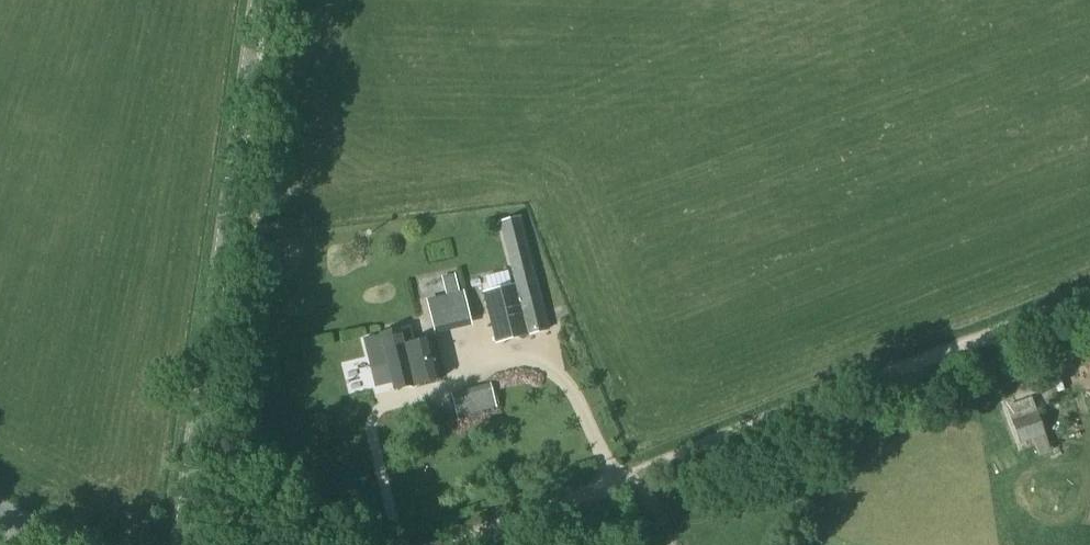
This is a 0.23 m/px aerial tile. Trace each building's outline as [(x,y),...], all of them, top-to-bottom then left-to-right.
[(483,294),(495,342),(549,329),(521,217),(498,222),(514,286),(509,287),(493,224),(465,230),(481,295),(483,294)] [(422,290),(427,322),(463,317),(458,284),(422,290)] [(380,334),(394,390),(441,378),(431,339),(412,344),(407,327),(380,334)] [(449,409),(486,403),(483,382),(446,389),(449,409)] [(1006,407),(1018,444),(1043,435),(1031,398),(1006,407)]
